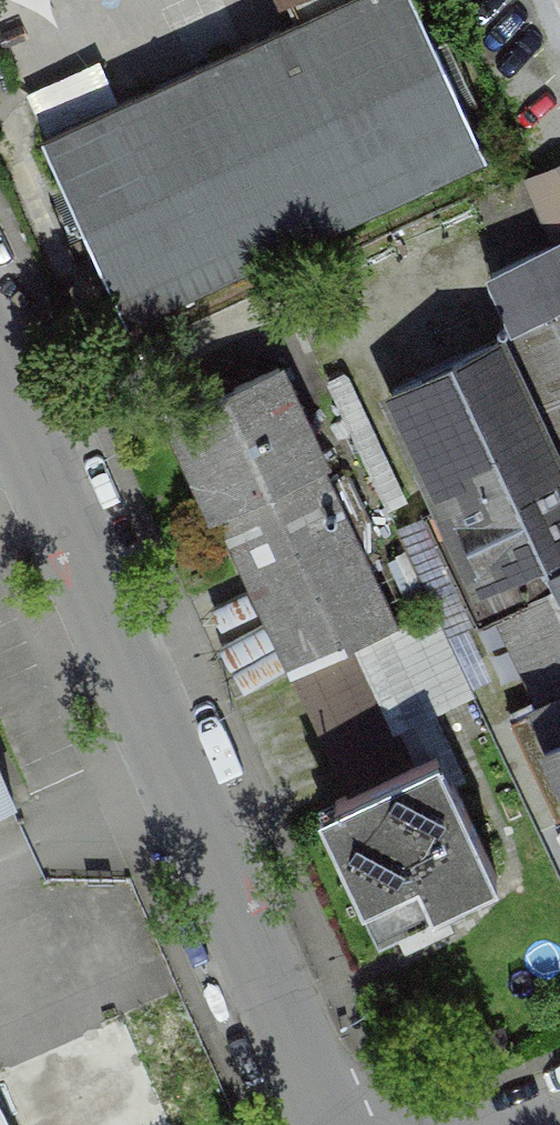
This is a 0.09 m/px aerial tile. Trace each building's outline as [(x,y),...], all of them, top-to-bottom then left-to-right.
[(283,19),(29,136),(116,326),(481,159),(409,0),(274,0),(283,19)] [(500,330),(523,376),(536,404),(529,407),(559,470),(559,298),(500,330)] [(343,381),(384,510),(429,496),(388,367),(343,381)] [(279,368),(168,418),(213,515),(216,514),(321,466),(324,464),(279,368)] [(425,457),(490,592),(559,559),(559,470),(529,407),(536,404),(523,376),(432,420),(445,447),(425,457)] [(321,466),(216,514),(293,674),(355,645),(397,625),(321,466)] [(490,592),(559,740),(559,559),(490,592)] [(351,796),(413,766),(355,645),(293,674),(351,796)] [(351,796),(336,803),(394,924),(495,876),(437,755),(413,766),(351,796)] [(14,801),(0,771),(0,807),(14,801)]
